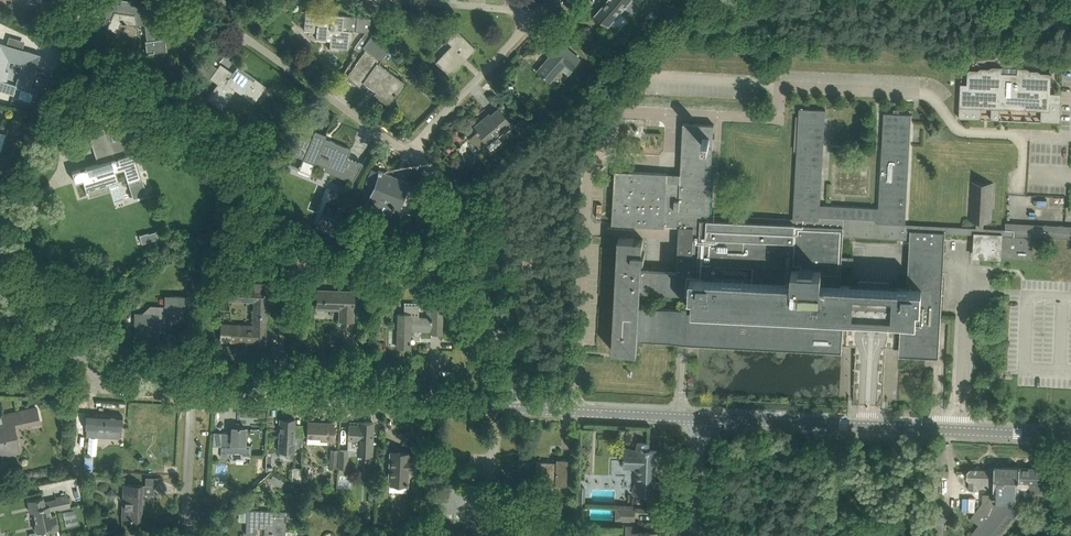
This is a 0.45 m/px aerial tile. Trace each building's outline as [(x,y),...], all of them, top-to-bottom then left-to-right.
[(106,16),(99,30),(91,27),(84,41),(102,48),(108,34),(106,33),(108,29),(116,32),(120,23),(136,26),(137,26),(137,25),(145,24),(147,41),(146,41),(147,53),(167,50),(165,38),(159,39),(156,14),(145,15),(144,8),(130,6),(131,0),(121,0),(120,4),(101,1),(99,13),(106,16)] [(635,0),(609,0),(596,15),(608,26),(621,11),(628,17),(639,4),(635,0)] [(672,6),(669,3),(665,3),(662,5),(667,11),(672,6)] [(664,12),(660,8),(654,14),(659,18),(664,12)] [(366,32),(362,38),(366,41),(373,31),(370,31),(371,18),(306,11),(304,30),(316,31),(316,36),(317,36),(316,39),(327,40),(327,37),(331,37),(330,49),(339,50),(339,48),(349,49),(349,40),(352,41),(353,30),(366,32)] [(475,48),(456,29),(446,40),(452,45),(436,62),(449,75),(475,48)] [(84,40),(74,34),(71,39),(82,44),(84,40)] [(366,41),(362,38),(355,47),(360,50),(366,41)] [(580,59),(566,47),(558,40),(549,50),(555,54),(548,62),(546,61),(537,71),(550,82),(566,64),(571,68),(580,59)] [(373,53),(377,47),(367,41),(362,46),(366,49),(355,64),(346,77),(360,87),(364,82),(377,92),(374,95),(388,104),(390,101),(391,102),(405,82),(379,63),(382,59),(373,53)] [(6,83),(9,72),(3,71),(7,57),(25,62),(19,84),(30,87),(30,86),(37,88),(37,89),(48,92),(53,75),(42,72),(42,73),(35,71),(40,55),(0,43),(0,81),(6,83)] [(221,109),(235,89),(253,102),(264,88),(261,86),(263,83),(238,65),(231,75),(219,66),(212,75),(211,78),(218,83),(207,98),(221,109)] [(960,107),(959,118),(982,119),(982,108),(992,108),(991,119),(1001,119),(1002,108),(1004,109),(1012,109),(1042,110),(1042,121),(1061,122),(1062,102),(1061,102),(1055,102),(1055,94),(1051,93),(1052,74),(1041,73),(1041,71),(1030,71),(1030,69),(1019,68),(1019,67),(1018,67),(1018,74),(1017,74),(1003,74),(1002,74),(1002,67),(1002,68),(990,67),(990,69),(979,69),(979,71),(968,70),(967,85),(962,85),(962,80),(961,95),(960,95),(960,107)] [(42,104),(33,102),(31,109),(40,111),(42,104)] [(544,112),(539,108),(533,114),(538,119),(544,112)] [(901,320),(899,353),(939,355),(941,321),(943,278),(907,276),(906,288),(889,287),(889,281),(858,279),(858,285),(840,284),(842,264),(846,264),(847,256),(842,255),(843,236),(909,240),(908,250),(944,252),(945,232),(976,234),(976,227),(906,224),(911,114),(883,113),(878,208),(820,205),(826,110),(798,108),(792,218),(709,213),(714,124),(683,122),(680,173),(616,170),(613,222),(665,225),(665,224),(680,225),(677,271),(648,269),(648,259),(643,258),(645,258),(646,251),(643,251),(644,239),(619,237),(618,239),(620,239),(614,350),(613,350),(613,351),(638,352),(638,339),(842,350),(844,317),(873,318),(901,320)] [(485,120),(484,118),(474,127),(476,130),(476,131),(477,132),(470,138),(478,148),(486,142),(488,143),(511,123),(498,109),(485,120)] [(136,160),(123,119),(101,125),(108,150),(99,152),(102,162),(72,171),(75,182),(83,180),(86,190),(87,189),(118,180),(115,170),(124,167),(131,190),(142,186),(138,173),(140,172),(137,163),(135,163),(134,160),(136,160)] [(347,157),(350,148),(325,138),(326,135),(315,130),(311,139),(301,135),(302,134),(302,133),(293,153),(341,173),(340,176),(353,182),(362,163),(347,157)] [(865,193),(865,167),(833,166),(832,193),(865,193)] [(371,169),(365,183),(374,187),(370,197),(398,208),(409,182),(379,170),(378,171),(371,169)] [(969,220),(977,220),(976,227),(976,234),(975,247),(982,247),(981,255),(981,256),(982,256),(999,257),(1000,257),(1009,257),(1009,258),(1009,257),(1031,258),(1031,259),(1032,259),(1032,258),(1033,237),(1034,237),(1041,237),(1070,238),(1070,226),(1068,226),(1006,222),(1005,228),(984,227),(984,221),(991,221),(994,183),(971,182),(969,220)] [(338,205),(334,212),(333,213),(335,214),(333,219),(326,216),(320,230),(332,236),(346,208),(338,205)] [(159,238),(157,231),(149,233),(151,240),(159,238)] [(220,330),(220,341),(252,342),(252,346),(266,347),(266,346),(266,336),(266,330),(267,302),(273,302),(274,289),(273,289),(274,283),(254,282),(254,288),(230,287),(230,294),(229,300),(249,301),(254,301),(253,324),(248,324),(221,323),(220,330)] [(204,288),(198,300),(207,304),(213,292),(204,288)] [(318,290),(317,296),(317,307),(340,308),(339,319),(353,320),(354,291),(318,290)] [(431,317),(418,316),(418,302),(404,302),(403,313),(399,313),(398,336),(398,347),(409,348),(409,344),(410,344),(410,341),(409,341),(410,329),(431,330),(431,332),(441,333),(443,292),(432,292),(432,293),(428,293),(427,302),(432,302),(431,317)] [(155,338),(159,334),(159,329),(164,329),(167,327),(167,325),(169,325),(171,323),(171,320),(184,321),(190,315),(190,302),(185,296),(171,296),(166,301),(166,306),(149,305),(136,318),(135,333),(139,338),(145,338),(147,336),(149,338),(155,338)] [(40,421),(37,406),(0,414),(0,445),(2,455),(3,454),(2,452),(19,449),(19,451),(20,451),(15,427),(40,421)] [(97,441),(98,437),(120,438),(121,430),(122,431),(123,415),(98,414),(98,418),(87,418),(86,440),(97,441)] [(281,418),(281,429),(280,451),(294,452),(294,429),(295,418),(281,418)] [(308,421),(308,432),(307,436),(322,437),(322,439),(333,440),(334,423),(308,421)] [(372,455),(373,421),(359,421),(359,425),(349,425),(349,438),(348,438),(348,441),(358,442),(358,454),(372,455)] [(222,432),(213,431),(213,445),(221,446),(221,456),(228,456),(228,452),(241,453),(241,455),(251,455),(251,444),(245,444),(245,438),(246,427),(232,427),(232,432),(222,432)] [(634,494),(650,495),(661,495),(661,481),(656,481),(657,450),(650,450),(650,442),(638,442),(638,449),(631,449),(631,448),(624,448),(624,459),(624,468),(636,468),(636,486),(634,486),(634,494)] [(330,449),(328,467),(338,468),(339,449),(330,449)] [(347,468),(349,450),(339,449),(338,468),(339,468),(338,475),(346,476),(347,468)] [(390,463),(388,491),(406,492),(407,484),(408,484),(408,471),(415,471),(416,456),(409,456),(409,453),(390,452),(390,463)] [(94,455),(84,455),(84,469),(93,470),(94,455)] [(554,488),(555,484),(566,485),(567,460),(556,459),(556,462),(536,461),(536,468),(535,468),(535,469),(536,469),(535,478),(537,479),(537,487),(554,488)] [(107,463),(107,471),(115,471),(115,463),(107,463)] [(973,535),(998,535),(1018,510),(1012,505),(1018,496),(1019,492),(1046,493),(1047,481),(1048,482),(1049,479),(1049,468),(995,466),(995,467),(990,467),(990,469),(980,469),(980,468),(977,467),(975,467),(975,469),(970,468),(967,471),(967,477),(970,480),(969,490),(978,490),(978,488),(989,489),(989,485),(993,485),(993,494),(983,494),(983,502),(971,518),(980,525),(973,535)] [(292,467),(292,480),(301,485),(302,467),(292,467)] [(929,485),(930,485),(929,494),(937,494),(938,476),(947,476),(947,471),(930,470),(929,485)] [(122,518),(131,519),(142,519),(143,494),(155,494),(155,485),(144,485),(124,484),(122,518)] [(465,522),(467,522),(467,524),(473,525),(473,522),(475,523),(475,520),(476,520),(476,512),(477,497),(477,486),(467,485),(467,492),(455,491),(455,487),(444,486),(443,494),(439,494),(438,509),(466,511),(465,522)] [(51,514),(51,513),(50,511),(58,509),(58,511),(71,507),(68,494),(55,497),(56,499),(54,499),(44,501),(43,497),(39,498),(28,500),(31,512),(34,511),(37,523),(35,524),(37,532),(48,530),(59,527),(55,513),(51,514)] [(635,520),(635,508),(617,507),(616,519),(635,520)] [(284,522),(286,522),(287,511),(247,510),(246,534),(256,535),(256,527),(265,527),(264,535),(284,535),(284,522)] [(63,514),(65,525),(78,522),(76,512),(63,514)] [(537,527),(540,521),(531,514),(527,520),(537,527)] [(960,531),(962,525),(957,522),(952,524),(951,529),(955,533),(960,531)] [(628,526),(627,535),(657,535),(657,532),(638,532),(638,527),(628,526)]
